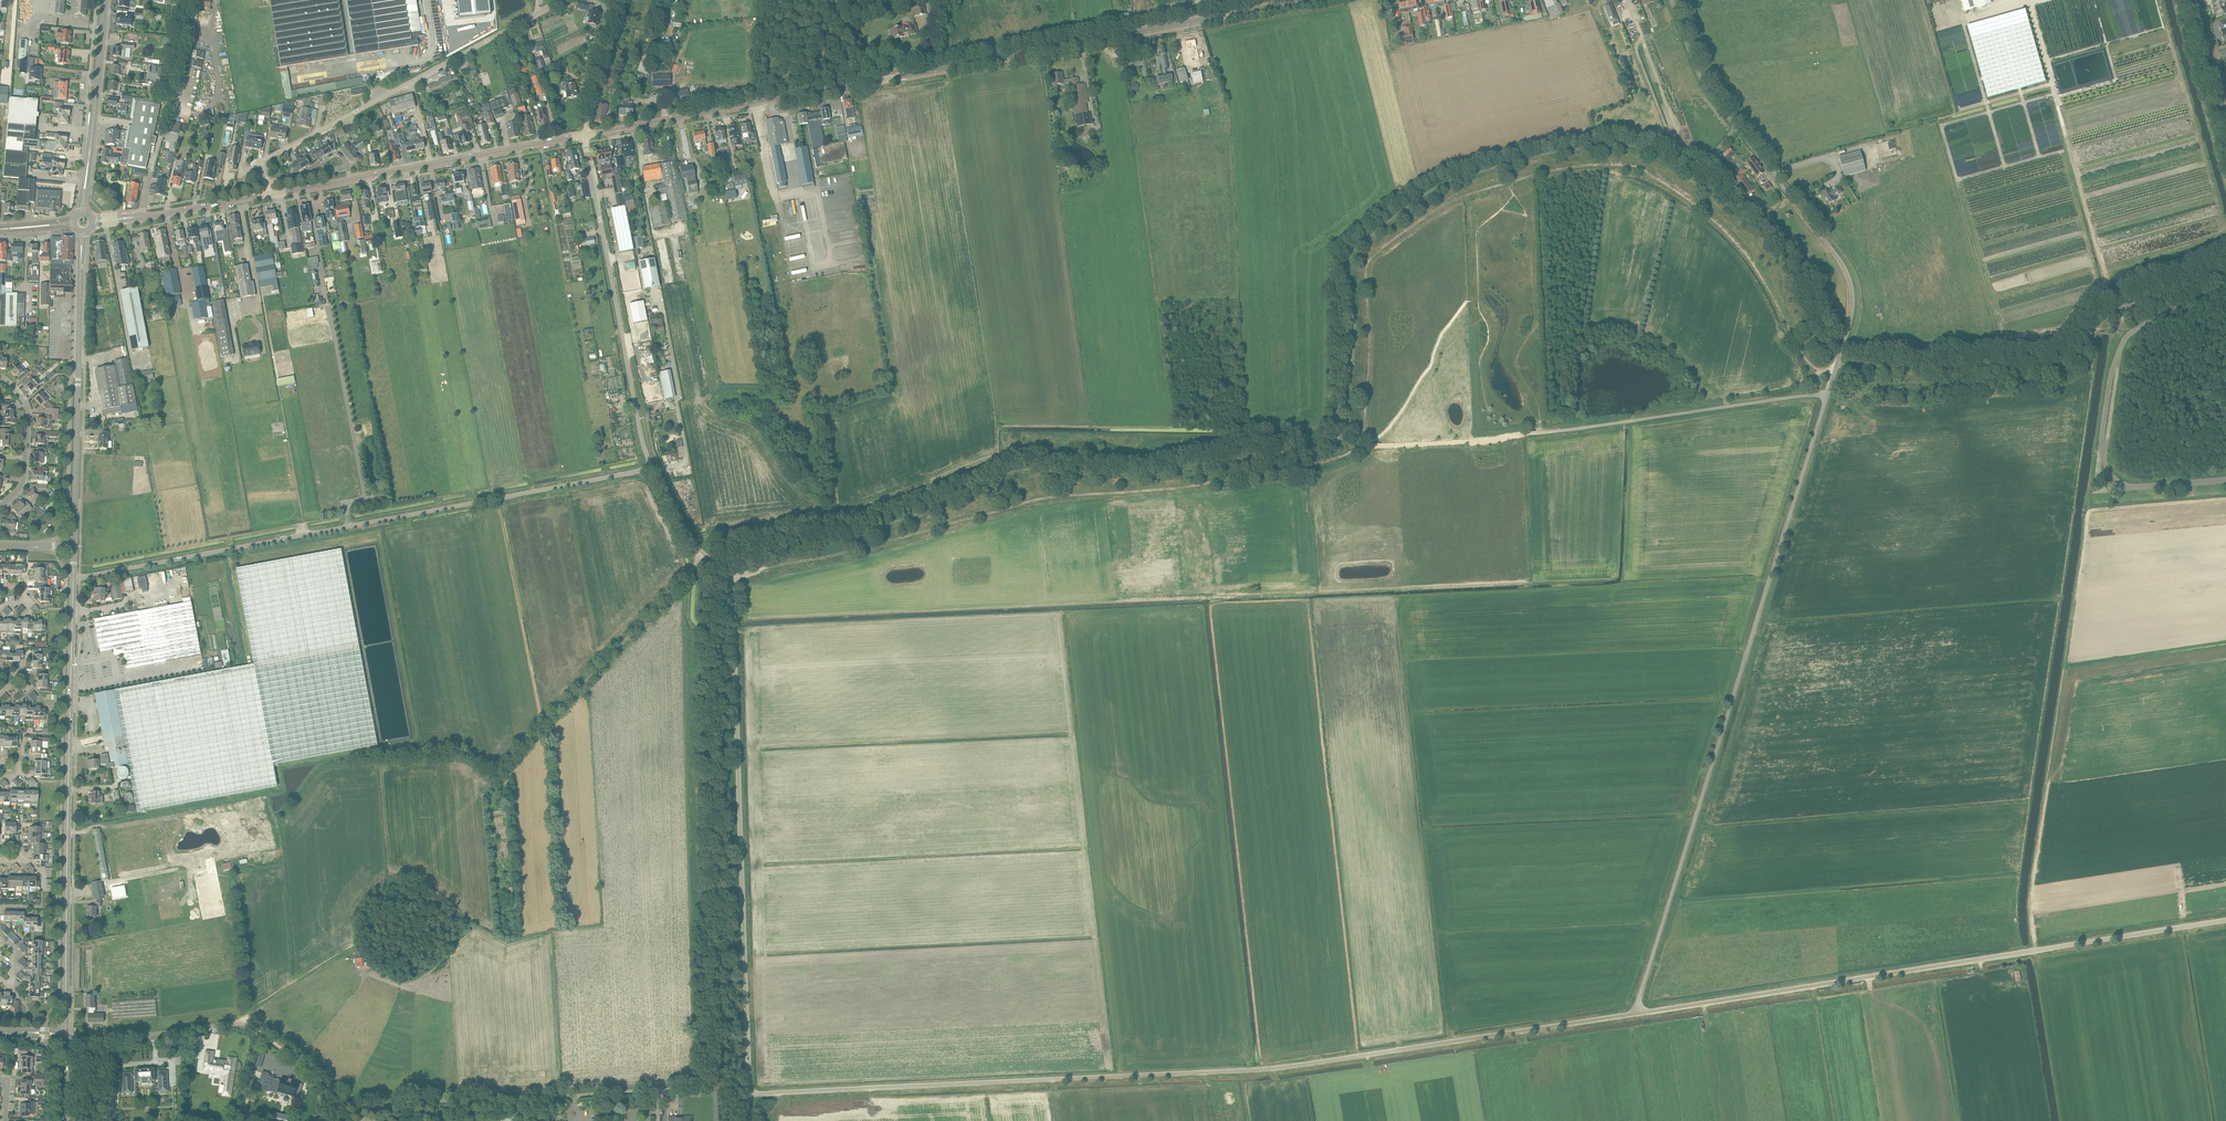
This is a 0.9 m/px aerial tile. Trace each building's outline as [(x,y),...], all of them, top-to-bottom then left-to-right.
[(65,0),(57,0),(55,13),(63,14),(65,0)] [(75,15),(86,16),(87,0),(76,0),(75,15)] [(271,5),(276,34),(271,35),(276,68),(281,67),(287,66),(290,66),(299,65),(308,63),(347,57),(338,0),(270,0),(271,5)] [(416,0),(346,0),(355,55),(418,45),(417,37),(422,36),(416,0)] [(1408,0),(1401,0),(1398,1),(1400,9),(1398,9),(1398,11),(1395,11),(1397,22),(1401,22),(1399,13),(1405,12),(1405,13),(1410,12),(1408,0)] [(1410,12),(1413,11),(1413,10),(1419,9),(1417,2),(1416,2),(1415,0),(1408,0),(1410,12)] [(1503,16),(1510,15),(1508,0),(1501,0),(1503,16)] [(1542,14),(1539,0),(1530,2),(1534,19),(1538,18),(1538,15),(1542,14)] [(1551,19),(1564,14),(1560,3),(1557,4),(1555,0),(1543,0),(1551,19)] [(1991,0),(1961,0),(1964,11),(1991,3),(1991,0)] [(2213,0),(2216,10),(2215,10),(2217,16),(2225,14),(2223,9),(2225,9),(2224,3),(2225,3),(2225,0),(2214,0),(2213,0)] [(589,4),(578,1),(576,8),(586,11),(589,4)] [(914,11),(915,13),(914,13),(913,14),(912,15),(911,16),(911,18),(911,19),(912,23),(908,23),(909,25),(891,28),(893,38),(903,36),(902,34),(909,32),(909,35),(918,33),(916,24),(915,24),(915,22),(914,22),(914,20),(914,18),(914,17),(915,15),(916,15),(917,16),(926,14),(924,2),(909,5),(911,12),(914,11)] [(1611,3),(1604,6),(1610,21),(1612,21),(1618,19),(1611,3)] [(1450,4),(1445,5),(1445,6),(1447,18),(1453,17),(1450,4)] [(1431,24),(1430,19),(1428,7),(1423,7),(1424,12),(1426,25),(1431,24)] [(601,16),(602,11),(593,8),(591,8),(588,15),(591,16),(589,21),(589,22),(593,23),(593,24),(597,26),(597,24),(598,24),(600,18),(601,16)] [(2025,9),(1967,26),(1988,98),(2046,82),(2025,9)] [(1426,25),(1424,12),(1417,14),(1420,26),(1426,25)] [(122,25),(130,26),(130,27),(131,28),(134,28),(135,27),(136,22),(135,21),(132,21),(132,16),(123,15),(117,14),(116,24),(122,25)] [(1408,35),(1403,36),(1404,40),(1413,39),(1410,25),(1406,26),(1408,35)] [(61,31),(58,30),(57,38),(61,38),(60,43),(71,44),(72,31),(61,31)] [(162,37),(161,46),(172,47),(173,38),(162,37)] [(27,40),(20,39),(19,60),(26,60),(27,40)] [(1204,58),(1203,57),(1202,52),(1198,52),(1195,40),(1185,42),(1189,61),(1204,58)] [(543,42),(538,44),(534,45),(536,53),(542,51),(545,59),(549,58),(543,42)] [(116,56),(120,57),(125,58),(126,48),(131,48),(131,44),(127,43),(122,43),(121,47),(121,49),(114,48),(113,56),(116,56)] [(665,47),(661,44),(656,52),(660,54),(665,47)] [(667,46),(663,59),(667,60),(672,47),(667,46)] [(1158,47),(1158,48),(1158,49),(1159,49),(1159,52),(1160,55),(1159,55),(1160,58),(1158,58),(1160,64),(1162,64),(1163,69),(1164,74),(1158,76),(1159,83),(1173,80),(1172,73),(1166,74),(1165,69),(1169,68),(1168,63),(1165,51),(1164,46),(1158,47)] [(70,51),(64,51),(60,50),(59,51),(58,51),(58,58),(59,58),(58,63),(69,64),(70,51)] [(199,50),(197,56),(204,58),(206,51),(199,50)] [(26,73),(27,68),(28,61),(20,60),(19,74),(26,74),(26,73)] [(545,69),(542,60),(535,62),(538,71),(545,69)] [(132,62),(127,62),(125,61),(120,61),(119,65),(119,67),(112,66),(111,74),(114,74),(120,75),(121,70),(124,70),(124,67),(131,67),(132,62)] [(522,74),(528,71),(526,65),(520,68),(522,74)] [(42,69),(33,69),(30,68),(29,79),(41,80),(42,69)] [(488,71),(479,74),(483,86),(491,84),(488,71)] [(1070,91),(1071,91),(1077,127),(1093,124),(1091,112),(1088,113),(1086,103),(1088,102),(1086,89),(1085,84),(1079,85),(1078,77),(1064,80),(1064,79),(1063,79),(1062,72),(1052,74),(1054,84),(1054,88),(1059,87),(1060,90),(1067,88),(1068,89),(1070,91)] [(459,83),(457,79),(456,74),(439,80),(440,81),(428,85),(430,91),(431,94),(443,91),(442,89),(459,83)] [(538,94),(545,92),(539,75),(532,78),(538,94)] [(670,75),(653,75),(653,83),(670,83),(670,75)] [(55,78),(54,90),(66,91),(67,82),(59,82),(59,79),(55,78)] [(574,84),(566,85),(566,87),(565,87),(562,86),(563,83),(557,81),(554,89),(562,91),(567,91),(568,98),(577,96),(576,92),(577,92),(577,91),(576,91),(574,84)] [(122,83),(116,82),(110,82),(109,91),(120,92),(120,87),(121,87),(122,83)] [(1132,83),(1130,86),(1131,89),(1134,91),(1137,90),(1139,88),(1139,84),(1136,82),(1132,83)] [(7,101),(8,95),(7,95),(7,93),(8,93),(8,87),(0,86),(0,88),(0,103),(7,103),(7,101)] [(677,98),(690,98),(690,89),(677,89),(677,98)] [(66,99),(66,91),(54,90),(53,98),(57,98),(66,99)] [(494,98),(489,100),(489,102),(495,117),(495,119),(504,116),(503,114),(502,110),(508,108),(507,106),(511,105),(506,90),(502,91),(504,97),(495,100),(494,98)] [(516,113),(518,113),(520,125),(523,124),(525,136),(534,134),(533,129),(530,115),(528,115),(527,110),(525,110),(524,103),(521,103),(518,93),(517,93),(516,90),(509,92),(513,108),(515,107),(516,113)] [(389,101),(393,114),(392,115),(393,118),(395,117),(395,118),(401,116),(400,112),(416,108),(412,94),(389,101)] [(632,101),(630,101),(630,97),(621,96),(620,101),(619,115),(632,115),(633,106),(632,106),(632,101)] [(108,98),(108,106),(117,107),(117,111),(127,112),(127,107),(127,105),(132,106),(133,98),(122,97),(121,99),(108,98)] [(123,148),(130,149),(129,156),(128,164),(128,166),(130,166),(146,168),(147,163),(148,158),(150,152),(151,144),(155,145),(157,137),(153,136),(161,101),(156,100),(133,97),(131,112),(130,118),(133,118),(132,127),(127,126),(127,131),(123,148)] [(8,118),(7,124),(25,126),(36,127),(36,118),(38,118),(38,113),(37,113),(38,100),(10,98),(9,106),(8,118)] [(311,103),(312,98),(310,98),(305,99),(303,107),(301,120),(300,126),(309,127),(311,117),(313,118),(316,119),(317,113),(317,111),(313,110),(314,104),(311,103)] [(855,117),(851,99),(843,100),(847,119),(855,117)] [(58,115),(68,116),(69,116),(70,109),(62,109),(63,102),(55,101),(55,108),(58,109),(58,115)] [(284,104),(283,112),(292,113),(294,102),(284,104)] [(608,105),(598,102),(594,121),(604,123),(608,105)] [(485,104),(488,111),(488,113),(485,114),(485,115),(487,125),(494,123),(488,103),(485,104)] [(275,106),(274,110),(283,112),(284,104),(275,106)] [(260,110),(259,116),(270,118),(272,107),(260,110)] [(430,108),(427,109),(430,119),(427,119),(427,120),(428,123),(425,123),(427,131),(431,129),(432,131),(430,132),(435,146),(438,145),(438,144),(439,144),(438,139),(434,123),(430,108)] [(821,112),(818,112),(821,125),(824,124),(823,120),(830,119),(829,114),(828,109),(821,110),(821,112)] [(547,115),(546,110),(537,112),(538,121),(539,125),(541,124),(542,133),(550,131),(547,115)] [(459,123),(459,122),(462,131),(453,134),(456,140),(459,139),(462,145),(470,142),(467,132),(471,131),(469,124),(472,123),(470,119),(471,118),(468,111),(456,115),(459,123)] [(805,113),(798,115),(799,120),(801,125),(806,124),(807,124),(814,156),(813,156),(813,158),(814,158),(816,168),(822,167),(822,164),(823,164),(815,122),(813,113),(811,114),(810,112),(807,113),(807,114),(806,115),(805,113)] [(818,112),(813,113),(815,122),(823,164),(847,159),(844,142),(839,143),(825,146),(821,125),(818,112)] [(519,137),(515,114),(515,113),(509,114),(510,123),(507,123),(510,139),(519,137)] [(67,123),(68,116),(58,115),(54,115),(54,118),(57,118),(57,123),(67,123)] [(228,116),(227,127),(234,128),(235,121),(236,115),(228,116)] [(765,120),(770,147),(777,183),(779,183),(780,188),(786,186),(786,182),(779,145),(781,145),(780,144),(788,142),(784,121),(783,121),(782,120),(779,120),(778,118),(765,120)] [(278,139),(280,126),(271,124),(272,119),(269,119),(269,123),(268,128),(271,128),(270,137),(278,139)] [(166,131),(179,134),(181,123),(168,121),(166,131)] [(750,141),(752,141),(757,140),(755,131),(751,132),(749,123),(741,124),(742,134),(748,133),(750,141)] [(38,137),(39,133),(39,131),(35,131),(36,127),(25,126),(7,124),(6,137),(34,140),(35,136),(38,137)] [(490,142),(489,137),(486,124),(475,127),(476,133),(478,133),(482,144),(490,142)] [(413,135),(414,140),(414,141),(416,150),(424,148),(423,139),(419,140),(418,136),(416,136),(415,130),(417,129),(417,125),(412,125),(413,130),(409,131),(410,135),(413,135)] [(738,134),(738,133),(737,131),(736,125),(728,127),(730,141),(734,140),(735,146),(742,145),(741,138),(739,139),(738,134)] [(284,127),(280,126),(278,139),(285,140),(287,128),(284,128),(284,127)] [(861,126),(857,127),(846,128),(848,138),(863,135),(861,126)] [(246,127),(244,137),(247,138),(247,139),(246,147),(254,148),(255,139),(256,135),(248,133),(249,128),(246,127)] [(344,133),(341,128),(333,132),(336,138),(344,133)] [(407,151),(416,150),(414,141),(414,140),(409,141),(410,142),(406,142),(403,133),(400,134),(399,128),(397,129),(398,133),(400,142),(402,150),(407,149),(407,151)] [(717,141),(726,139),(725,134),(724,134),(723,128),(715,129),(717,141)] [(106,144),(111,145),(115,146),(115,143),(118,144),(117,147),(123,148),(127,131),(120,130),(114,129),(113,131),(107,130),(107,133),(108,133),(108,136),(107,136),(106,137),(107,138),(108,139),(107,140),(106,139),(106,141),(106,144)] [(697,144),(700,144),(701,142),(704,141),(705,146),(704,148),(704,151),(706,153),(709,152),(710,155),(716,153),(713,143),(707,144),(704,131),(693,133),(695,143),(697,144)] [(55,138),(55,142),(67,143),(67,136),(56,135),(56,133),(46,132),(45,137),(55,138)] [(449,139),(445,140),(443,132),(438,133),(442,147),(444,152),(452,150),(451,144),(449,139)] [(346,156),(362,142),(361,135),(356,136),(357,142),(355,144),(354,143),(349,148),(346,145),(345,146),(340,150),(343,153),(343,154),(345,155),(346,156)] [(6,137),(5,151),(22,152),(23,146),(39,147),(40,140),(38,140),(35,140),(34,140),(6,137)] [(658,154),(657,149),(656,144),(653,144),(651,137),(641,139),(645,157),(658,154)] [(262,141),(255,139),(254,148),(261,150),(262,141)] [(67,143),(55,142),(49,141),(49,144),(51,144),(50,150),(56,150),(56,149),(65,150),(65,143),(67,143)] [(632,146),(631,141),(621,143),(622,148),(621,148),(622,154),(623,154),(624,158),(634,157),(632,146)] [(319,147),(324,155),(332,151),(327,142),(319,147)] [(364,147),(362,142),(346,156),(347,157),(346,157),(348,159),(349,159),(351,162),(355,159),(357,162),(362,158),(360,155),(357,157),(355,154),(359,150),(359,151),(364,147)] [(378,152),(372,153),(370,144),(365,145),(366,154),(369,154),(371,166),(380,164),(378,152)] [(398,151),(396,146),(396,145),(393,145),(393,144),(390,145),(392,156),(394,161),(400,160),(397,151),(398,151)] [(231,147),(228,161),(231,162),(229,168),(236,170),(237,163),(239,163),(241,154),(239,153),(240,148),(231,147)] [(324,155),(319,147),(312,151),(309,152),(312,158),(313,158),(313,159),(315,159),(316,159),(317,160),(324,155)] [(796,149),(802,178),(803,187),(814,185),(807,147),(796,149)] [(102,156),(102,163),(108,164),(109,162),(111,163),(112,164),(114,164),(115,163),(118,163),(118,162),(121,163),(120,165),(126,165),(127,164),(128,164),(129,156),(130,149),(123,148),(122,157),(119,157),(119,155),(111,154),(111,150),(103,149),(102,155),(102,156)] [(1729,159),(1731,157),(1735,154),(1729,148),(1722,154),(1725,157),(1724,158),(1726,161),(1720,166),(1724,170),(1730,165),(1728,163),(1731,161),(1729,159)] [(296,159),(297,160),(302,169),(310,164),(305,157),(302,160),(296,150),(292,152),(296,159)] [(603,150),(597,152),(599,164),(604,163),(605,168),(608,167),(607,163),(604,150),(603,150)] [(4,164),(27,166),(28,153),(22,152),(5,151),(4,164)] [(578,160),(576,151),(566,153),(569,165),(565,166),(565,170),(569,169),(569,166),(571,166),(571,164),(573,163),(573,162),(578,161),(578,160)] [(1839,157),(1845,176),(1866,170),(1861,151),(1839,157)] [(206,166),(204,178),(214,180),(217,164),(224,166),(226,154),(219,152),(217,161),(207,159),(207,160),(206,166)] [(724,153),(717,154),(718,162),(726,160),(724,153)] [(52,168),(63,169),(64,169),(64,162),(58,162),(58,159),(42,157),(42,162),(53,163),(52,168)] [(623,157),(616,158),(618,167),(625,166),(623,157)] [(1756,178),(1764,173),(1753,157),(1745,163),(1756,178)] [(561,172),(561,169),(560,164),(559,164),(559,159),(552,161),(553,169),(557,168),(558,173),(561,172)] [(295,173),(302,169),(297,160),(293,162),(294,164),(291,167),(295,173)] [(580,169),(578,160),(578,161),(573,162),(573,163),(571,164),(571,166),(569,166),(569,169),(565,170),(568,181),(572,180),(571,175),(576,174),(575,170),(580,169)] [(186,176),(185,181),(194,183),(195,178),(198,167),(203,168),(204,162),(199,161),(197,166),(194,166),(194,167),(192,173),(187,172),(186,176)] [(662,179),(663,183),(655,185),(657,195),(657,196),(658,202),(650,204),(654,227),(675,223),(674,221),(688,219),(677,161),(668,162),(642,167),(645,182),(662,179)] [(184,180),(185,173),(186,173),(187,163),(182,162),(180,171),(174,170),(172,177),(174,177),(174,180),(173,185),(180,186),(181,179),(184,180)] [(19,178),(25,179),(27,166),(4,164),(3,177),(19,178)] [(518,171),(518,164),(508,165),(510,182),(511,182),(511,186),(516,185),(516,182),(517,182),(516,176),(521,176),(521,171),(518,171)] [(502,182),(501,171),(500,165),(491,167),(493,183),(502,182)] [(693,165),(680,168),(682,179),(686,179),(689,191),(689,194),(698,192),(695,177),(693,165)] [(600,168),(602,179),(606,178),(606,177),(609,177),(612,176),(613,176),(612,166),(608,167),(605,168),(600,169),(600,168)] [(62,176),(63,169),(52,168),(49,168),(49,170),(52,171),(52,175),(62,176)] [(480,189),(480,188),(482,188),(479,168),(469,170),(472,190),(474,189),(475,190),(475,192),(477,193),(479,192),(480,191),(480,189)] [(1734,178),(1731,180),(1734,185),(1737,183),(1746,195),(1753,190),(1746,179),(1745,179),(1739,171),(1732,176),(1734,178)] [(452,183),(454,191),(454,193),(462,192),(461,185),(465,184),(462,172),(452,174),(454,183),(452,183)] [(613,176),(612,176),(615,194),(619,194),(623,193),(619,175),(613,176)] [(735,186),(747,183),(746,175),(733,177),(735,186)] [(25,179),(19,178),(18,179),(18,183),(17,203),(29,204),(29,202),(33,203),(35,180),(25,179)] [(163,195),(166,182),(166,179),(159,178),(157,185),(153,184),(152,190),(152,189),(156,190),(156,194),(163,195)] [(441,193),(444,193),(446,192),(445,188),(447,188),(448,186),(448,182),(444,183),(444,181),(443,178),(441,179),(440,178),(435,179),(436,183),(435,183),(437,188),(437,192),(440,191),(441,193)] [(590,197),(587,181),(580,182),(583,198),(590,197)] [(1769,182),(1763,186),(1766,191),(1772,187),(1769,182)] [(131,183),(128,203),(135,204),(136,199),(139,184),(131,183)] [(424,195),(428,194),(429,202),(427,202),(431,220),(433,220),(436,234),(440,233),(434,201),(433,201),(433,200),(430,183),(422,185),(423,190),(423,192),(424,195)] [(395,186),(396,191),(394,192),(396,202),(407,200),(404,184),(395,186)] [(502,196),(508,195),(509,195),(508,187),(507,187),(507,185),(501,186),(502,196)] [(575,197),(573,185),(567,187),(569,198),(575,197)] [(415,201),(419,200),(418,195),(419,195),(417,186),(410,187),(412,197),(412,196),(413,203),(415,202),(415,201)] [(1824,199),(1828,205),(1836,200),(1835,197),(1842,192),(1838,186),(1830,190),(1830,189),(1822,194),(1825,198),(1824,199)] [(388,201),(387,199),(386,193),(385,187),(378,189),(378,193),(376,194),(376,198),(380,198),(380,202),(388,201)] [(61,190),(49,190),(36,189),(35,209),(49,210),(49,212),(56,213),(56,209),(60,209),(61,190)] [(369,198),(369,196),(368,190),(361,192),(362,197),(361,197),(362,202),(363,209),(370,207),(368,198),(369,198)] [(340,193),(342,206),(348,205),(350,204),(349,199),(353,199),(352,197),(351,191),(340,193)] [(455,202),(454,196),(453,191),(446,192),(444,193),(445,198),(441,199),(442,204),(450,203),(450,206),(456,205),(455,202)] [(619,194),(615,194),(618,208),(625,206),(623,193),(619,194)] [(632,195),(624,197),(627,213),(635,211),(635,210),(637,210),(636,206),(635,206),(632,195)] [(512,202),(516,222),(525,220),(521,200),(512,202)] [(328,219),(335,217),(332,201),(325,202),(328,219)] [(504,204),(507,221),(515,220),(511,203),(504,204)] [(13,204),(8,204),(5,204),(4,208),(4,214),(13,214),(13,204)] [(308,205),(301,207),(304,223),(311,222),(308,205)] [(350,215),(348,205),(342,206),(335,207),(338,217),(350,215)] [(618,208),(611,209),(614,226),(628,223),(629,223),(625,206),(618,208)] [(387,219),(395,217),(393,208),(385,210),(387,219)] [(304,252),(296,215),(295,209),(287,211),(289,219),(287,219),(289,230),(292,229),(295,244),(291,245),(293,254),(304,252)] [(275,211),(266,212),(268,225),(269,231),(271,248),(272,250),(278,249),(279,249),(277,236),(274,237),(272,225),(277,224),(278,222),(277,218),(276,218),(276,216),(275,211)] [(460,224),(460,221),(458,212),(450,214),(452,223),(453,222),(454,229),(461,228),(460,224)] [(228,230),(231,244),(243,242),(243,238),(239,215),(230,216),(231,224),(227,225),(228,230)] [(314,219),(315,224),(318,240),(327,239),(326,234),(326,233),(326,231),(324,224),(323,217),(314,219)] [(370,217),(362,218),(363,225),(371,224),(370,217)] [(426,227),(424,217),(414,218),(416,228),(420,228),(426,227)] [(476,219),(478,230),(492,227),(490,217),(476,219)] [(268,235),(266,223),(262,223),(261,220),(251,222),(253,232),(262,230),(263,236),(268,235)] [(399,221),(393,223),(396,236),(402,235),(399,221)] [(222,223),(214,225),(215,230),(215,231),(216,231),(217,237),(217,239),(223,238),(226,251),(232,250),(228,229),(223,229),(223,228),(222,223)] [(614,226),(619,252),(625,251),(634,250),(629,223),(628,223),(614,226)] [(338,225),(341,241),(348,240),(345,224),(338,225)] [(357,239),(364,237),(362,224),(355,225),(357,239)] [(207,226),(199,227),(200,233),(202,239),(203,246),(213,244),(210,229),(208,229),(207,226)] [(196,228),(188,230),(189,238),(190,238),(190,240),(193,239),(194,243),(195,243),(196,247),(200,247),(200,246),(199,242),(198,236),(197,237),(196,228)] [(408,237),(422,234),(420,228),(416,228),(407,230),(408,237)] [(170,255),(166,235),(165,229),(156,231),(157,235),(155,236),(155,240),(159,257),(170,255)] [(183,231),(175,232),(177,238),(177,241),(178,244),(182,243),(185,243),(185,239),(183,231)] [(151,248),(149,238),(148,232),(138,234),(138,235),(132,236),(133,242),(139,241),(141,250),(151,248)] [(72,265),(72,262),(73,235),(62,235),(62,238),(53,237),(53,241),(51,241),(50,264),(70,265),(72,265)] [(643,236),(634,238),(636,249),(639,248),(645,247),(643,236)] [(364,240),(363,240),(356,241),(359,254),(367,253),(364,240)] [(97,262),(109,260),(109,254),(106,255),(104,242),(94,243),(97,262)] [(123,242),(113,244),(114,250),(117,267),(124,265),(130,264),(127,249),(125,250),(123,242)] [(39,256),(39,253),(39,264),(39,262),(49,262),(49,243),(43,243),(43,250),(43,256),(39,256)] [(17,259),(18,259),(23,259),(23,252),(22,252),(22,245),(12,245),(11,252),(18,252),(17,259)] [(35,264),(39,264),(39,253),(37,253),(37,245),(28,245),(28,253),(32,253),(32,267),(35,267),(35,264)] [(190,258),(189,252),(188,246),(182,247),(184,259),(190,258)] [(278,249),(272,250),(272,254),(274,263),(280,262),(278,249)] [(619,252),(623,270),(637,267),(634,250),(625,251),(619,252)] [(276,273),(275,269),(272,254),(259,256),(254,257),(258,281),(277,278),(276,273)] [(660,286),(655,259),(639,262),(644,289),(660,286)] [(382,261),(372,263),(374,272),(384,270),(382,261)] [(148,273),(156,272),(154,262),(146,263),(148,273)] [(318,263),(308,265),(313,288),(319,287),(316,269),(318,263)] [(50,264),(50,281),(50,297),(55,297),(55,292),(71,293),(72,282),(70,282),(70,265),(50,264)] [(235,267),(240,292),(241,298),(256,295),(253,281),(249,282),(247,273),(249,273),(247,265),(235,267)] [(198,301),(192,302),(195,319),(209,317),(209,316),(207,307),(206,300),(210,300),(204,266),(192,268),(198,301)] [(182,293),(178,269),(162,271),(166,296),(182,293)] [(49,305),(49,283),(41,283),(41,305),(49,305)] [(138,287),(121,290),(132,351),(149,347),(138,287)] [(6,293),(6,294),(5,326),(24,326),(25,299),(25,293),(6,293)] [(169,308),(182,305),(180,294),(167,297),(169,308)] [(212,302),(213,306),(222,357),(233,355),(224,306),(225,306),(224,300),(212,302)] [(643,300),(629,302),(633,322),(647,320),(643,300)] [(654,333),(665,332),(662,314),(652,315),(654,333)] [(260,353),(258,342),(253,343),(253,344),(243,346),(244,356),(260,353)] [(136,403),(133,385),(128,358),(115,360),(115,365),(96,369),(105,415),(121,412),(120,406),(136,403)] [(15,375),(16,374),(18,377),(21,375),(23,378),(29,372),(26,368),(27,367),(23,363),(20,365),(16,369),(15,368),(11,371),(15,375)] [(154,378),(153,370),(141,371),(142,380),(154,378)] [(676,397),(670,370),(659,372),(664,400),(676,397)] [(278,385),(296,382),(294,375),(277,379),(278,385)] [(22,384),(25,388),(26,389),(28,388),(31,391),(38,385),(31,376),(22,384)] [(659,381),(642,385),(645,402),(662,399),(659,381)] [(48,400),(45,396),(41,392),(34,398),(41,406),(42,405),(43,406),(44,405),(45,407),(44,407),(45,408),(45,414),(58,414),(58,409),(55,409),(47,401),(48,400)] [(818,392),(814,399),(828,407),(832,399),(818,392)] [(10,423),(15,424),(16,418),(13,418),(14,410),(9,410),(10,404),(1,403),(1,407),(5,408),(5,417),(4,417),(3,417),(2,418),(2,419),(1,426),(7,426),(8,426),(9,426),(9,425),(10,425),(10,424),(10,423)] [(51,425),(49,424),(50,416),(41,415),(43,416),(42,419),(37,419),(36,428),(41,428),(41,431),(44,431),(45,429),(51,429),(51,425)] [(6,430),(0,430),(0,448),(1,449),(2,449),(3,449),(4,448),(5,448),(5,447),(7,447),(14,447),(15,436),(9,436),(9,431),(11,431),(11,430),(6,430)] [(99,436),(99,448),(108,448),(108,441),(109,441),(109,431),(103,431),(102,436),(99,436)] [(57,434),(49,433),(43,433),(43,436),(36,436),(35,444),(44,444),(44,439),(48,440),(48,437),(57,437),(57,434)] [(50,449),(42,449),(36,448),(36,449),(38,449),(37,453),(35,453),(34,464),(43,464),(44,454),(46,454),(47,453),(49,453),(50,449)] [(38,481),(37,484),(47,484),(47,481),(48,480),(48,477),(47,476),(48,468),(43,468),(38,467),(38,472),(33,471),(33,480),(38,481)] [(47,484),(37,484),(36,484),(36,488),(36,489),(35,491),(33,489),(25,496),(31,503),(39,496),(38,494),(44,489),(47,489),(47,484)] [(32,508),(29,505),(25,501),(22,504),(19,501),(11,508),(18,515),(24,510),(27,512),(32,508)] [(17,519),(15,518),(12,514),(7,517),(7,519),(8,519),(8,521),(3,520),(2,529),(7,529),(7,532),(14,533),(15,521),(14,521),(17,519)] [(254,664),(115,690),(129,765),(137,812),(277,786),(273,764),(378,745),(341,549),(236,569),(254,664)] [(5,564),(5,572),(5,573),(5,572),(8,572),(8,575),(15,575),(15,564),(5,564)] [(25,564),(15,564),(15,575),(22,575),(22,574),(25,574),(25,564)] [(35,569),(35,575),(47,576),(47,571),(47,566),(36,565),(36,566),(38,566),(38,569),(35,569)] [(47,579),(47,576),(35,575),(35,582),(41,582),(41,585),(39,585),(53,586),(53,585),(48,585),(48,579),(47,579)] [(148,590),(147,587),(148,587),(145,576),(137,577),(139,589),(143,588),(143,591),(148,590)] [(96,601),(95,601),(101,601),(105,601),(105,594),(113,594),(114,600),(123,598),(122,594),(119,582),(111,584),(112,589),(105,589),(95,588),(95,593),(96,593),(96,601)] [(40,588),(40,595),(49,595),(49,590),(52,590),(53,586),(39,585),(44,586),(44,588),(40,588)] [(49,595),(40,595),(40,597),(38,597),(38,599),(40,599),(40,602),(47,602),(46,605),(44,605),(53,606),(53,599),(49,599),(49,595)] [(126,668),(162,662),(201,655),(192,602),(103,618),(94,619),(100,651),(113,648),(114,652),(118,655),(124,654),(126,668)] [(25,609),(21,604),(16,609),(20,614),(25,609)] [(40,610),(35,605),(30,610),(35,614),(40,610)] [(12,611),(7,606),(2,611),(7,616),(12,611)] [(35,622),(34,633),(34,634),(45,634),(45,622),(42,622),(42,620),(37,620),(37,622),(35,622)] [(6,661),(13,661),(13,654),(10,654),(10,650),(3,650),(3,659),(3,658),(6,658),(6,661)] [(16,654),(13,654),(13,661),(20,661),(20,658),(23,658),(23,660),(23,651),(16,650),(16,654)] [(33,662),(42,662),(46,662),(46,658),(45,657),(45,652),(34,652),(36,652),(36,655),(33,655),(33,662)] [(40,668),(39,671),(46,672),(46,665),(42,665),(42,662),(33,662),(32,668),(40,668)] [(50,672),(46,672),(39,671),(38,675),(38,674),(38,681),(47,682),(47,676),(50,677),(50,672)] [(47,682),(38,681),(38,688),(45,688),(45,691),(42,691),(51,692),(51,684),(47,684),(47,682)] [(115,768),(129,765),(115,690),(95,694),(105,749),(108,748),(111,762),(114,761),(115,768)] [(38,696),(33,691),(28,696),(33,701),(38,696)] [(10,697),(5,693),(0,698),(5,702),(10,697)] [(33,707),(33,720),(34,720),(35,720),(40,720),(45,720),(45,709),(40,709),(40,706),(36,706),(36,709),(33,708),(33,707)] [(4,747),(11,747),(11,737),(5,737),(5,735),(1,735),(1,743),(4,743),(4,747)] [(17,737),(11,737),(11,747),(17,747),(17,744),(21,744),(21,736),(17,736),(17,737)] [(31,748),(41,748),(41,741),(50,742),(50,738),(35,738),(35,741),(31,741),(31,748)] [(41,748),(31,748),(31,754),(34,754),(34,758),(40,758),(48,758),(48,754),(41,754),(41,748)] [(101,760),(87,760),(88,769),(99,769),(99,765),(106,764),(107,768),(114,767),(113,763),(109,764),(107,754),(101,755),(101,760)] [(48,758),(40,758),(40,761),(36,761),(36,768),(46,768),(46,761),(48,761),(48,758)] [(36,768),(36,774),(40,774),(40,778),(48,778),(48,774),(46,774),(46,772),(48,772),(49,771),(49,769),(48,768),(46,768),(36,768)] [(29,780),(33,784),(34,785),(37,783),(31,777),(29,780)] [(94,804),(96,804),(96,803),(99,803),(99,804),(102,804),(103,803),(103,795),(101,795),(101,791),(91,792),(91,796),(89,796),(89,804),(94,804)] [(16,823),(11,823),(10,833),(16,833),(16,826),(19,826),(19,819),(16,819),(16,823)] [(5,821),(2,821),(2,827),(5,828),(5,833),(10,833),(11,823),(5,823),(5,821)] [(29,832),(43,833),(41,833),(41,827),(44,827),(45,824),(32,824),(32,827),(29,827),(29,829),(30,829),(30,832),(29,832)] [(92,830),(102,881),(109,879),(100,829),(92,830)] [(47,864),(47,855),(44,855),(32,855),(32,860),(33,860),(40,861),(40,867),(45,867),(45,864),(47,864)] [(20,867),(16,863),(11,868),(15,872),(20,867)] [(34,868),(29,863),(25,868),(29,873),(34,868)] [(29,877),(29,878),(29,887),(39,887),(39,881),(36,880),(36,877),(29,877)] [(104,892),(102,881),(92,883),(95,900),(94,900),(94,907),(88,907),(88,911),(87,911),(87,917),(93,917),(96,917),(96,907),(101,907),(101,899),(108,897),(108,894),(106,894),(105,891),(104,892)] [(125,885),(111,887),(113,898),(126,895),(125,885)] [(37,918),(30,918),(30,927),(30,931),(33,931),(33,927),(40,927),(40,920),(37,920),(37,918)] [(28,948),(23,943),(18,948),(23,953),(28,948)] [(27,961),(23,957),(18,962),(22,966),(27,961)] [(356,958),(356,966),(365,966),(365,957),(356,958)] [(25,989),(20,984),(15,989),(20,994),(25,989)] [(42,992),(42,990),(30,990),(32,990),(31,993),(29,993),(29,997),(32,997),(32,1000),(39,1000),(39,997),(43,997),(43,992),(42,992)] [(15,1006),(15,997),(10,997),(10,992),(7,992),(6,1006),(12,1006),(11,1008),(18,1008),(18,1006),(15,1006)] [(94,995),(92,995),(86,995),(86,996),(87,996),(87,1003),(86,1003),(86,1008),(89,1008),(89,1014),(88,1014),(88,1022),(104,1022),(104,1013),(93,1013),(93,1007),(94,1007),(94,995)] [(114,1018),(157,1016),(157,999),(113,1001),(114,1018)] [(205,1060),(203,1071),(209,1072),(209,1071),(220,1072),(220,1073),(226,1074),(225,1085),(223,1093),(223,1094),(230,1096),(233,1077),(236,1059),(229,1058),(228,1061),(218,1060),(218,1061),(213,1060),(212,1060),(214,1052),(206,1051),(205,1060)] [(22,1070),(21,1069),(21,1073),(32,1073),(33,1057),(20,1056),(19,1067),(22,1067),(22,1070)] [(122,1073),(122,1078),(123,1094),(133,1093),(132,1077),(135,1077),(135,1082),(155,1081),(155,1080),(158,1080),(159,1092),(168,1091),(167,1071),(158,1072),(158,1073),(155,1073),(155,1069),(135,1070),(135,1074),(132,1074),(132,1073),(122,1073)] [(260,1080),(262,1081),(261,1084),(271,1087),(269,1092),(273,1093),(276,1094),(277,1091),(294,1096),(295,1095),(299,1096),(303,1084),(300,1083),(299,1083),(299,1082),(292,1080),(289,1079),(288,1079),(282,1077),(281,1080),(274,1078),(274,1077),(275,1076),(269,1074),(270,1073),(263,1071),(260,1080)] [(47,1078),(41,1077),(34,1077),(34,1081),(42,1082),(42,1086),(46,1086),(47,1078)] [(31,1081),(28,1081),(22,1080),(21,1094),(30,1094),(34,1094),(35,1093),(35,1091),(34,1090),(30,1089),(31,1081)] [(33,1114),(34,1102),(29,1101),(29,1104),(20,1103),(20,1116),(28,1117),(29,1114),(33,1114)] [(243,1108),(241,1116),(250,1119),(252,1110),(243,1108)] [(650,1117),(646,1117),(646,1111),(638,1111),(638,1120),(650,1120),(650,1117)]
